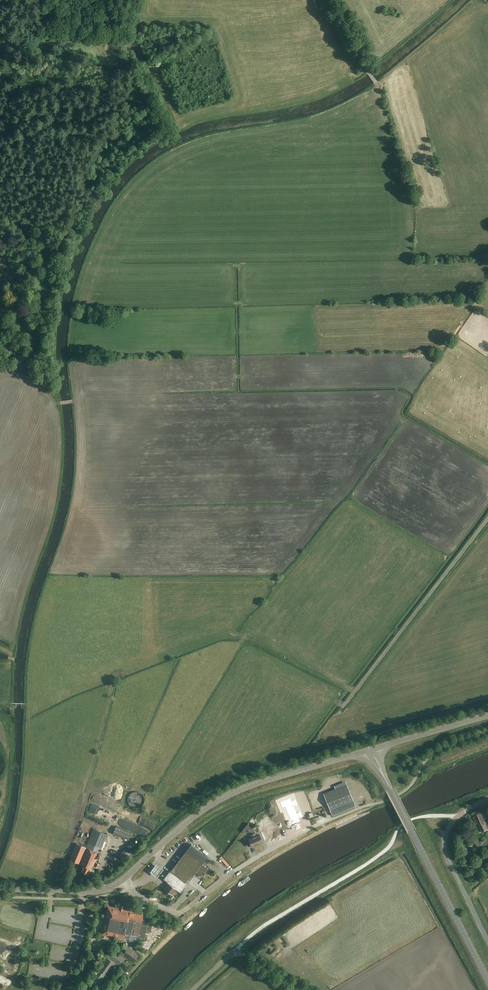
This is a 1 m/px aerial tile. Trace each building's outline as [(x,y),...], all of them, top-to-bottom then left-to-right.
[(333,816),(356,807),(346,784),(323,794),(333,816)] [(142,805),(143,804),(144,802),(144,801),(144,799),(144,798),(143,796),(143,795),(141,794),(140,793),(139,792),(137,791),(136,791),(134,792),(133,792),(131,793),(130,794),(129,795),(128,797),(128,798),(128,800),(128,801),(128,803),(129,804),(130,805),(131,806),(132,807),(134,807),(135,808),(137,808),(138,807),(140,807),(141,806),(142,805)] [(475,816),(473,816),(475,821),(477,820),(480,827),(482,832),(487,830),(487,823),(487,824),(485,818),(483,819),(480,812),(474,814),(475,816)] [(129,839),(132,833),(116,826),(113,833),(129,839)] [(94,829),(86,848),(76,844),(69,860),(79,864),(83,865),(80,871),(89,875),(92,865),(94,866),(100,853),(107,835),(94,829)] [(251,838),(249,839),(252,846),(263,842),(260,835),(257,836),(256,833),(250,835),(251,838)] [(137,846),(133,841),(119,856),(124,861),(137,846)] [(203,863),(208,856),(191,844),(190,846),(186,851),(196,858),(203,863)] [(186,871),(191,864),(196,858),(186,851),(176,864),(186,871)] [(191,864),(198,870),(196,872),(202,877),(209,869),(202,864),(203,863),(196,858),(191,864)] [(196,872),(198,870),(191,864),(186,871),(184,874),(174,867),(171,870),(169,872),(178,878),(179,876),(181,877),(181,878),(180,878),(176,884),(183,889),(196,872)] [(186,871),(176,864),(174,867),(184,874),(186,871)] [(156,865),(150,873),(156,878),(162,869),(156,865)] [(179,876),(178,878),(169,872),(164,879),(168,882),(167,883),(168,883),(164,889),(173,895),(176,890),(180,893),(183,889),(176,884),(180,878),(181,878),(181,877),(179,876)] [(114,936),(130,939),(131,934),(138,936),(138,937),(144,938),(149,917),(143,916),(143,914),(130,911),(130,912),(123,910),(124,907),(120,907),(119,909),(107,906),(101,935),(111,937),(113,938),(114,936)] [(137,943),(138,937),(138,936),(131,934),(130,939),(129,941),(137,943)] [(120,948),(125,951),(123,954),(133,962),(138,955),(135,953),(136,952),(130,948),(130,947),(124,943),(120,948)] [(269,952),(272,955),(278,949),(276,947),(269,952)] [(127,959),(111,948),(105,957),(88,980),(99,987),(107,976),(108,976),(117,964),(121,967),(127,959)]
